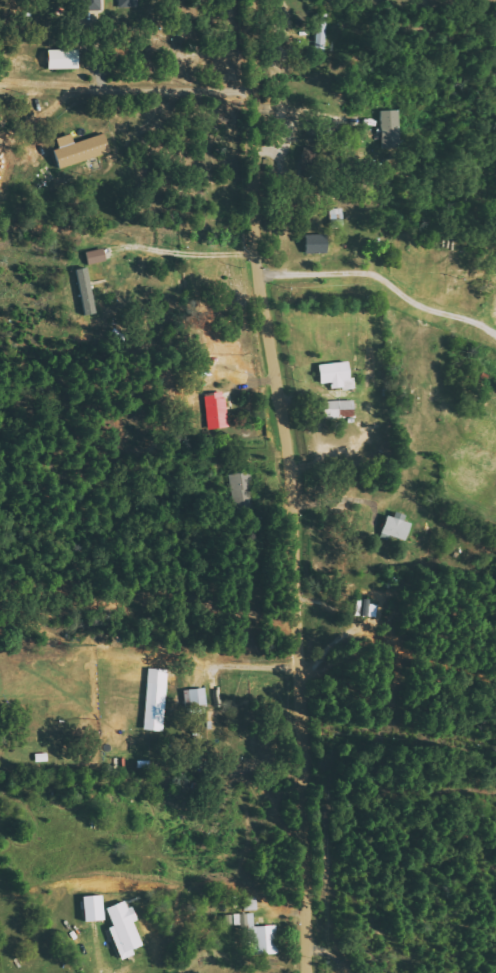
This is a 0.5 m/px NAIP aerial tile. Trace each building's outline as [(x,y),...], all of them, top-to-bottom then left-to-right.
[(90,10),(102,10),(102,0),(89,0),(90,10)] [(324,50),(324,37),(327,37),(327,14),(316,14),(315,50),(324,50)] [(50,70),(80,69),(80,50),(50,50),(50,70)] [(382,111),(383,149),(401,148),(400,110),(382,111)] [(73,134),(57,139),(60,148),(56,150),(61,168),(112,154),(106,134),(75,143),(73,134)] [(328,234),(307,235),(307,253),(329,253),(328,234)] [(77,270),(86,316),(98,313),(88,268),(77,270)] [(321,383),(332,383),(332,389),(346,388),(345,380),(351,380),(351,362),(320,364),(321,383)] [(207,429),(228,428),(226,393),(206,393),(207,429)] [(324,418),(342,418),(341,414),(353,414),(353,410),(355,410),(355,400),(324,401),(324,418)] [(231,509),(252,508),(250,473),(228,474),(231,509)] [(380,538),(388,540),(389,536),(407,541),(412,522),(386,516),(380,538)] [(376,616),(375,598),(357,599),(357,616),(376,616)] [(165,730),(168,669),(148,668),(146,730),(165,730)] [(188,709),(207,706),(205,688),(185,690),(188,709)] [(85,896),(86,921),(105,920),(104,895),(85,896)] [(110,928),(122,959),(136,954),(134,949),(144,945),(135,921),(137,920),(129,900),(108,908),(115,926),(110,928)] [(254,954),(278,953),(277,925),(254,926),(254,913),(233,914),(234,927),(253,926),(254,954)]
